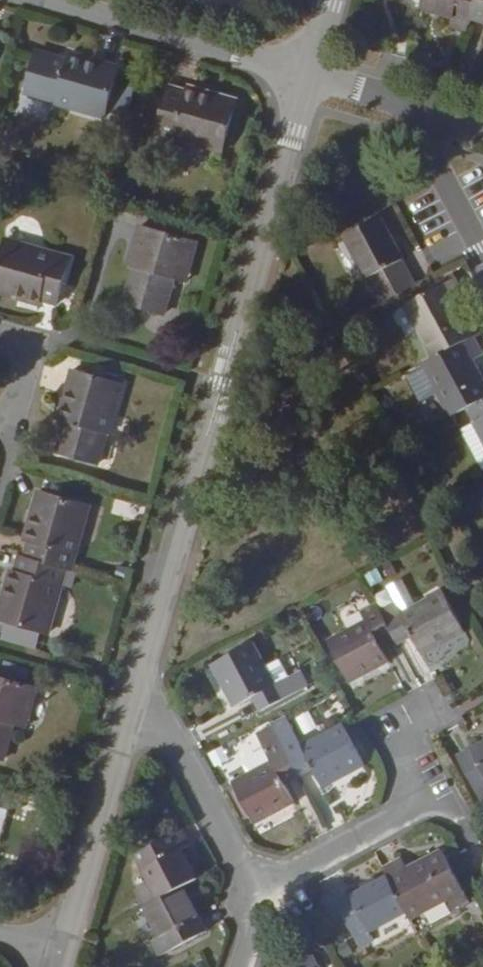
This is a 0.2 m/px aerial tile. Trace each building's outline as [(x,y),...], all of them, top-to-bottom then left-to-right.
[(478,0),(426,0),(424,5),(453,14),(451,25),(470,30),(474,14),(478,0)] [(474,14),(482,17),(482,0),(478,0),(474,14)] [(100,119),(114,68),(66,55),(64,62),(33,53),(22,95),(52,103),(50,106),(100,119)] [(209,102),(210,96),(183,89),(182,95),(209,102)] [(233,103),(210,96),(209,102),(182,95),(165,91),(152,136),(218,154),(233,103)] [(371,291),(408,271),(378,216),(342,235),(371,291)] [(162,314),(172,281),(173,274),(185,277),(193,245),(139,229),(128,269),(133,270),(124,304),(162,314)] [(12,299),(13,294),(40,302),(56,306),(69,259),(4,241),(0,255),(0,296),(12,299)] [(378,302),(414,283),(408,271),(371,291),(378,302)] [(173,274),(172,281),(183,285),(185,277),(173,274)] [(407,303),(435,356),(475,334),(456,299),(467,292),(459,276),(407,303)] [(13,294),(12,299),(40,307),(40,302),(13,294)] [(450,414),(482,397),(482,374),(476,359),(482,355),(482,348),(476,333),(475,334),(435,356),(423,361),(450,414)] [(105,437),(119,389),(70,374),(55,423),(63,425),(54,456),(93,466),(102,436),(105,437)] [(466,408),(473,420),(482,438),(482,397),(466,408)] [(473,420),(460,427),(481,467),(482,467),(482,438),(473,420)] [(35,495),(29,516),(36,517),(27,547),(25,547),(20,561),(63,573),(67,574),(85,509),(35,495)] [(36,517),(29,516),(21,546),(25,547),(27,547),(36,517)] [(20,561),(16,560),(13,575),(6,604),(0,603),(0,626),(43,638),(63,573),(20,561)] [(8,574),(0,603),(6,604),(13,575),(8,574)] [(395,631),(400,641),(414,633),(424,650),(467,628),(447,588),(405,611),(399,599),(382,607),(395,631)] [(382,607),(377,599),(361,607),(366,616),(326,638),(350,680),(392,657),(382,638),(395,631),(382,607)] [(257,638),(216,659),(237,702),(256,692),(264,707),(310,682),(301,666),(286,673),(279,656),(268,662),(257,638)] [(11,728),(13,720),(25,723),(33,690),(0,681),(0,761),(2,761),(11,728)] [(13,720),(11,728),(23,731),(25,723),(13,720)] [(284,740),(301,772),(315,765),(325,783),(367,762),(346,720),(306,741),(301,731),(284,740)] [(284,740),(276,726),(263,733),(270,746),(268,748),(266,745),(248,755),(245,761),(250,771),(232,779),(255,821),(297,799),(287,779),(301,772),(284,740)] [(461,760),(482,800),(482,799),(482,748),(461,760)] [(186,884),(202,875),(186,845),(195,839),(187,824),(139,850),(155,880),(141,888),(149,905),(186,884)] [(411,912),(413,917),(451,897),(456,908),(471,899),(446,851),(413,867),(408,856),(387,866),(391,874),(411,912)] [(388,924),(411,912),(391,874),(340,901),(359,938),(388,924)] [(211,930),(186,884),(149,905),(162,931),(154,937),(163,955),(211,930)] [(287,966),(322,966),(314,953),(287,966)]
